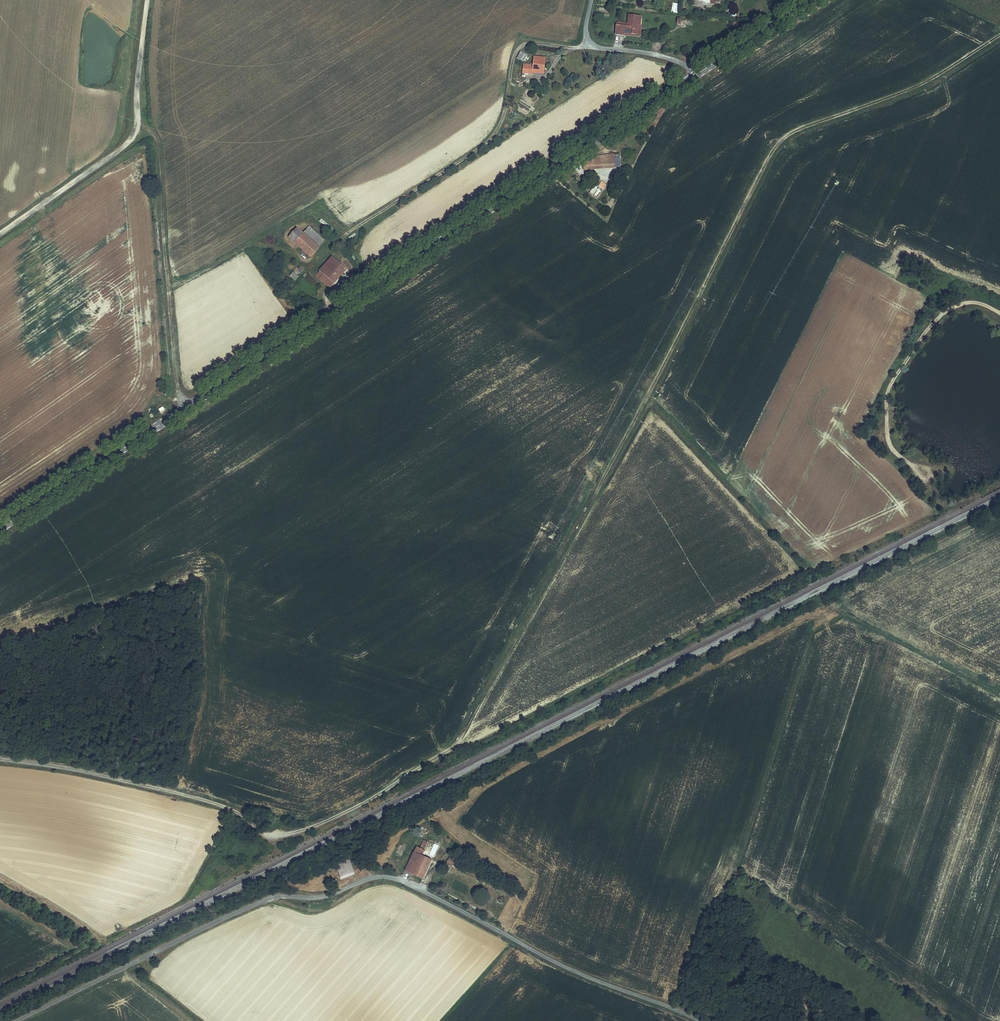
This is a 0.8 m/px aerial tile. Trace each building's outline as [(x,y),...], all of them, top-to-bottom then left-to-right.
[(678,14),(680,5),(672,3),(670,12),(678,14)] [(638,26),(642,26),(643,16),(631,15),(630,24),(619,23),(619,26),(618,25),(617,34),(625,35),(626,33),(639,34),(639,29),(638,29),(638,26)] [(626,33),(625,35),(642,37),(644,26),(642,26),(638,26),(638,29),(639,29),(639,34),(626,33)] [(516,61),(523,64),(525,56),(519,53),(516,61)] [(525,65),(525,74),(533,74),(533,73),(544,73),(545,58),(534,58),(534,67),(531,67),(531,65),(525,65)] [(584,170),(602,167),(608,166),(607,161),(602,162),(601,157),(587,159),(587,162),(583,163),(584,170)] [(325,240),(309,226),(303,233),(294,243),(310,257),(325,240)] [(296,228),(288,237),(294,243),(303,233),(296,228)] [(317,274),(315,272),(313,274),(330,289),(346,270),(332,258),(317,274)] [(298,276),(293,271),(289,275),(294,280),(298,276)] [(410,859),(427,867),(437,847),(424,841),(420,849),(416,847),(410,859)] [(341,876),(355,869),(348,854),(334,861),(341,876)] [(450,857),(446,864),(464,872),(467,865),(450,857)] [(405,871),(422,879),(427,867),(410,859),(405,871)]
